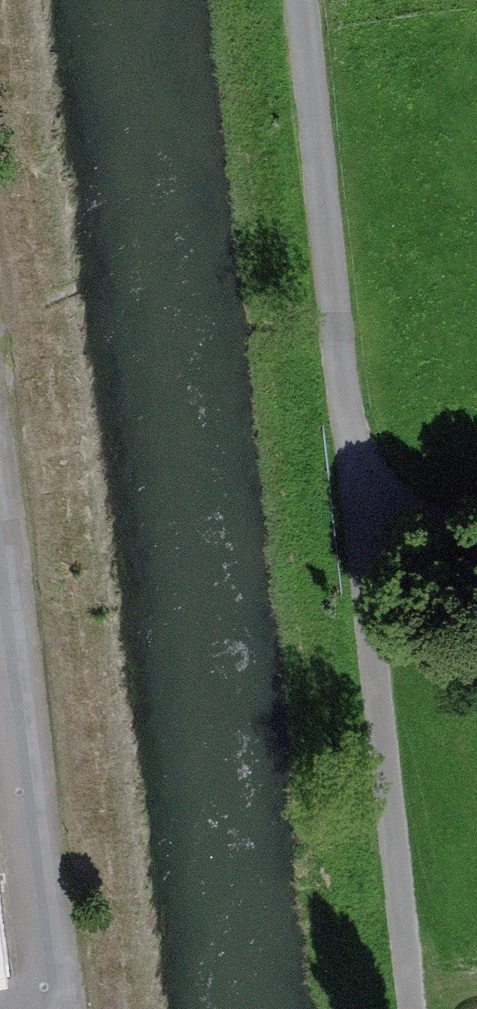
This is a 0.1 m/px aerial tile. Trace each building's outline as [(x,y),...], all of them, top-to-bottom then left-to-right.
[(20,977),(0,824),(0,980),(20,977)]
